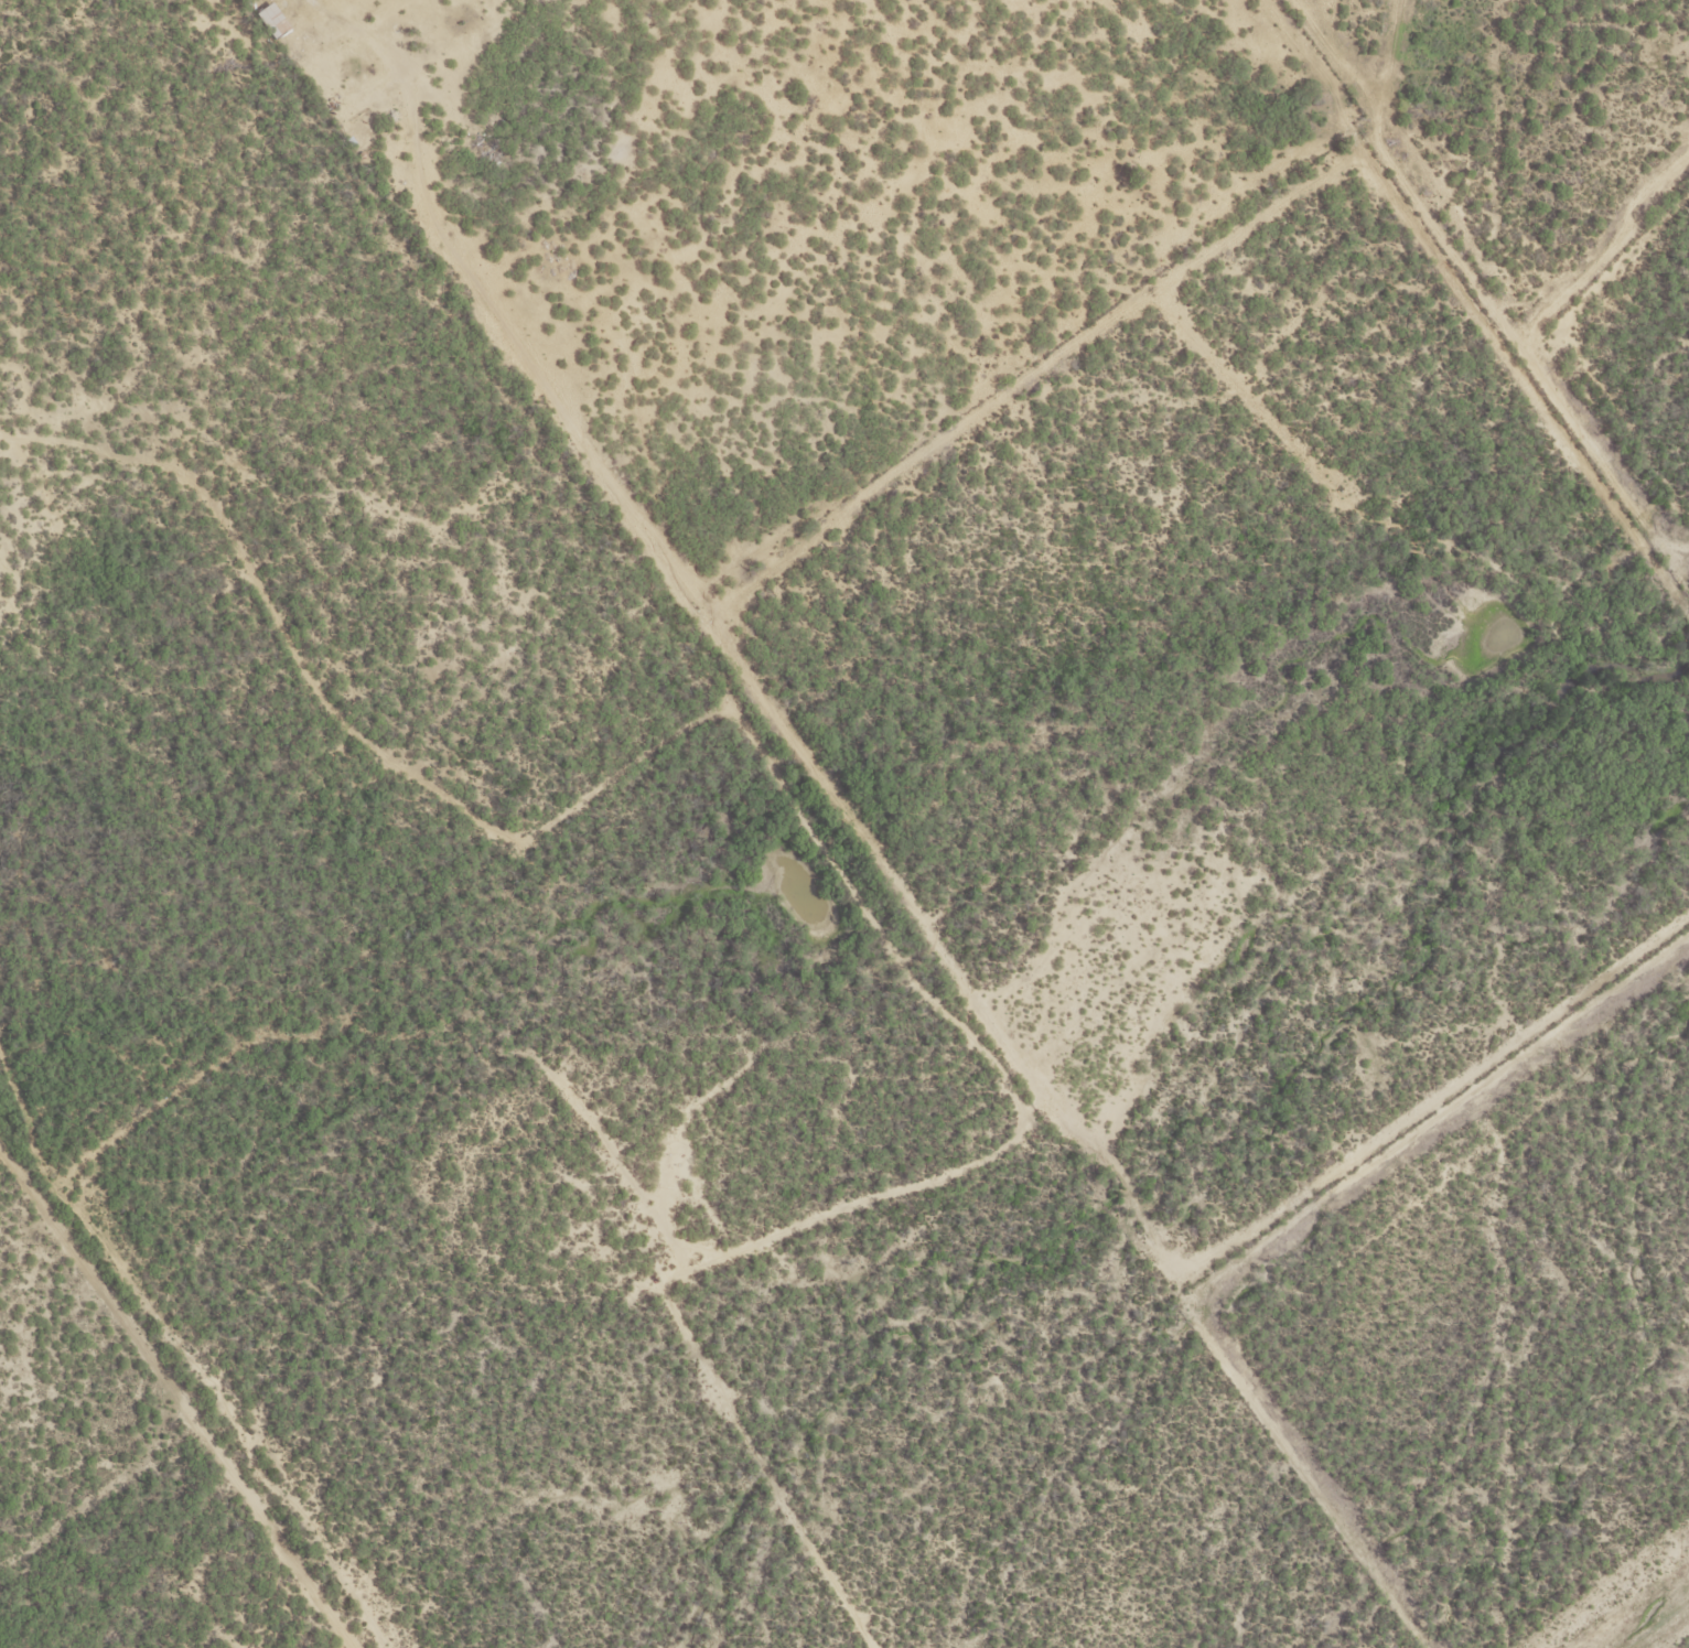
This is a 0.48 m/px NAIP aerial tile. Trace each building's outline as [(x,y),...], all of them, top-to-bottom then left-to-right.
[(292,29),(274,3),(258,15),(277,40),(292,29)]
